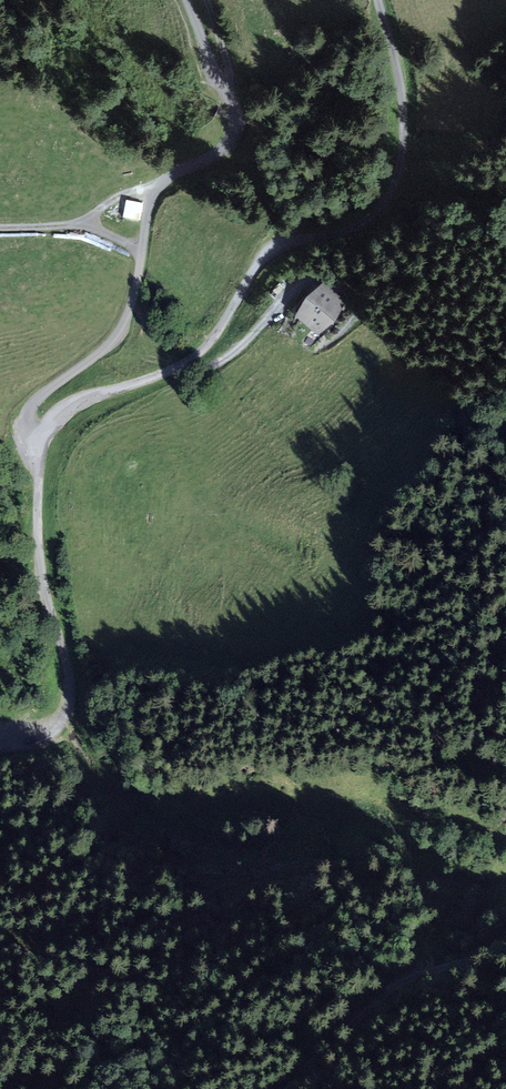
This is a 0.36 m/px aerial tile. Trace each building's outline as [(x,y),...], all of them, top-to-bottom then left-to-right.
[(145,201),(126,199),(123,218),(142,221),(145,201)] [(324,284),(297,314),(319,333),(345,303),(324,284)]
